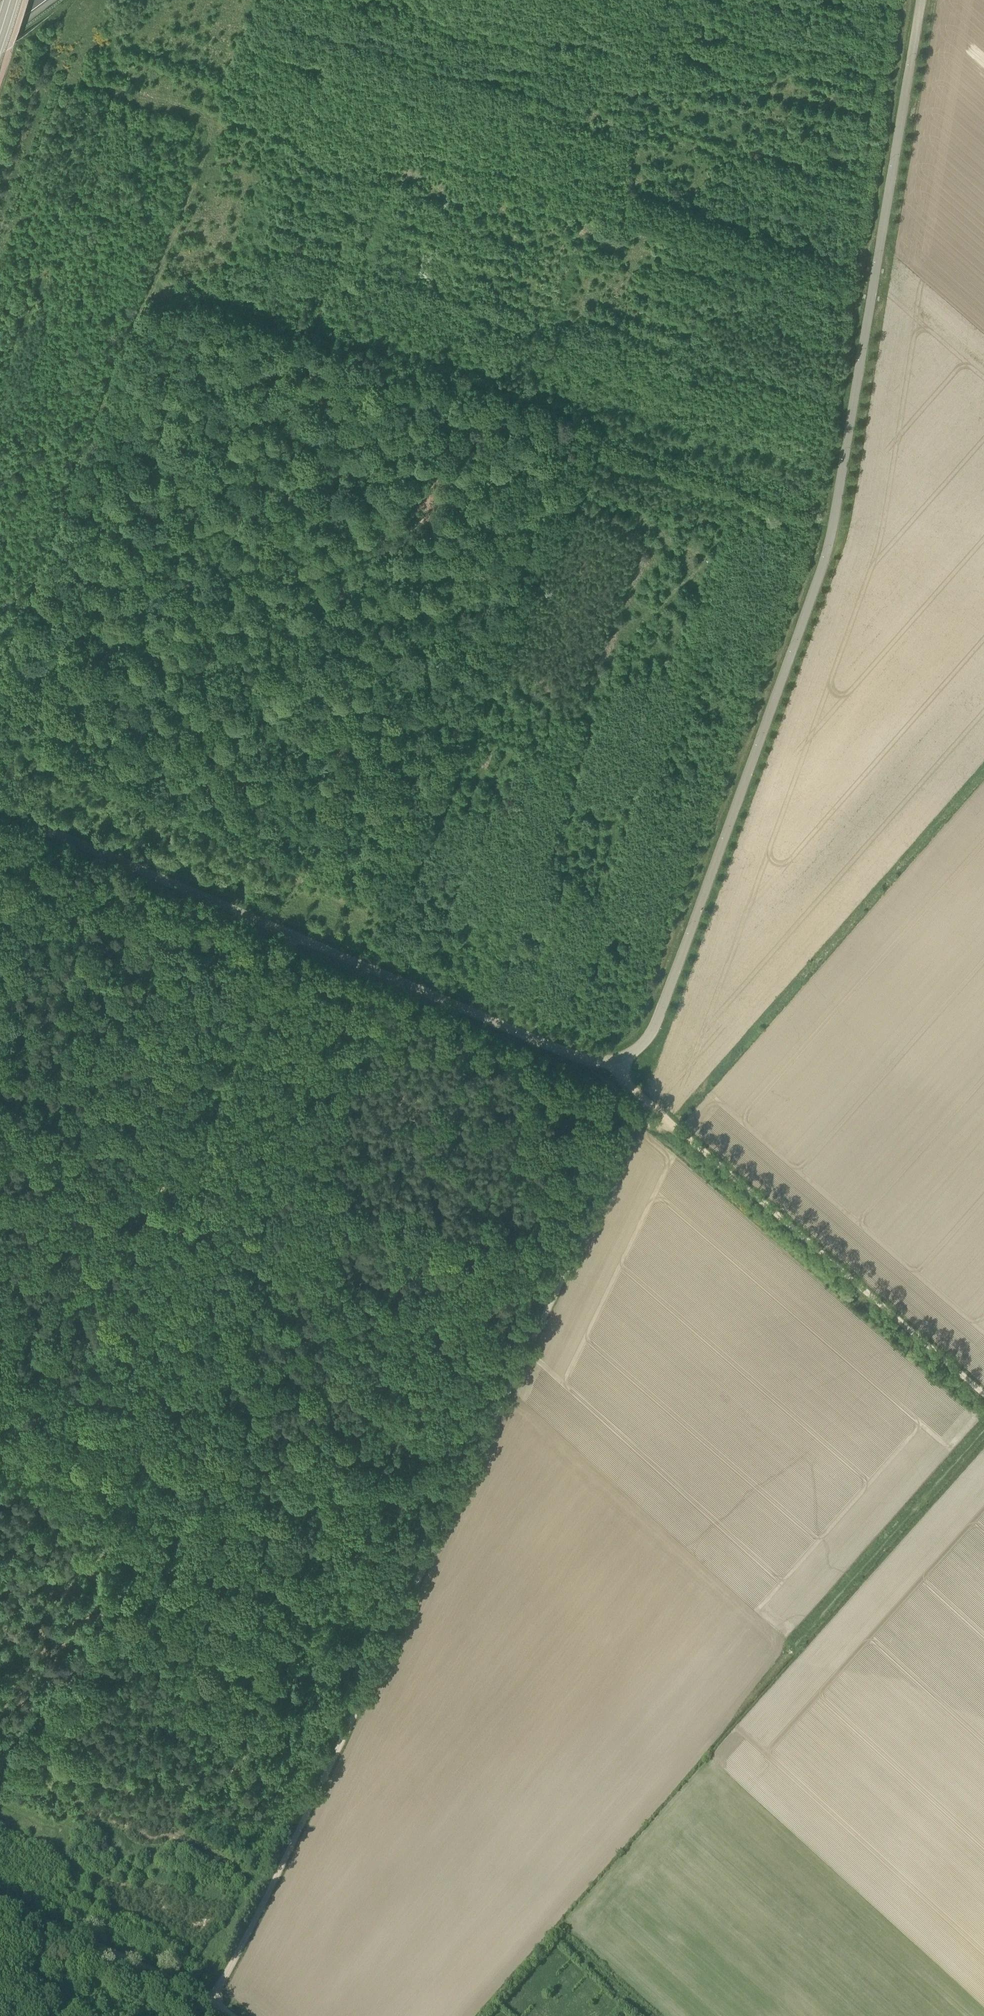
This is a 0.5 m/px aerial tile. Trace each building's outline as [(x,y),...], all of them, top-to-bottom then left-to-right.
[(568,1973),(574,1979),(580,1972),(574,1967),(568,1973)] [(606,1997),(600,2004),(607,2011),(614,2005),(606,1997)]
